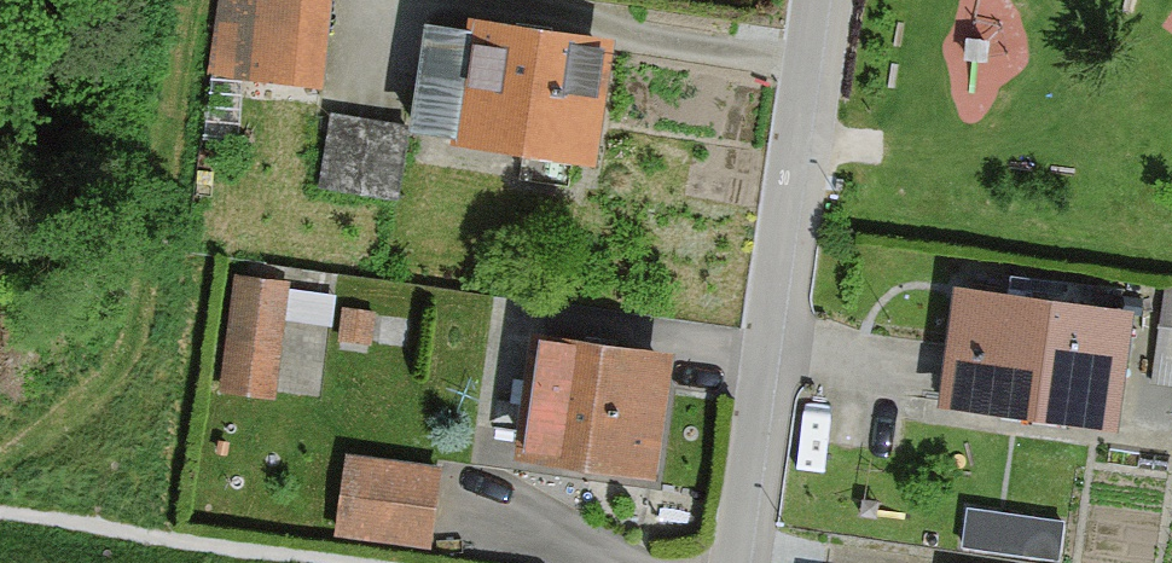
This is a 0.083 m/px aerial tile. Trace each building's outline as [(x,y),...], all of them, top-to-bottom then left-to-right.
[(335,0),(260,0),(260,2),(244,0),(222,0),(214,73),(251,77),(249,99),(324,107),(335,0)] [(592,179),(612,60),(467,36),(466,45),(429,39),(411,150),(592,179)] [(399,145),(330,134),(319,202),(389,212),(399,145)] [(289,296),(240,289),(222,412),(272,419),(274,408),(317,414),(332,313),(287,306),(289,296)] [(1165,296),(1153,367),(1171,370),(1171,297),(1165,296)] [(1127,323),(956,304),(943,418),(1114,436),(1127,323)] [(670,372),(538,357),(524,482),(656,496),(670,372)] [(338,549),(435,559),(443,486),(345,476),(338,549)] [(964,544),(1065,547),(1067,504),(965,501),(964,544)]
